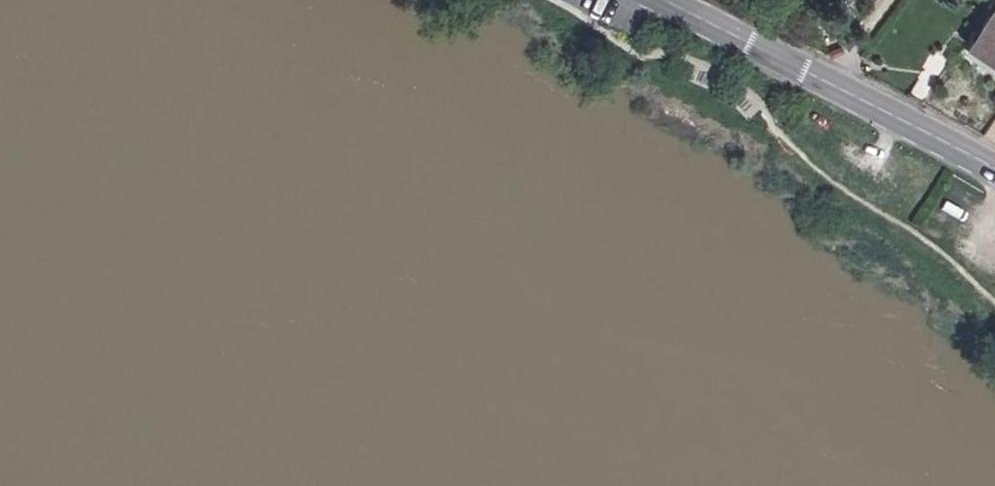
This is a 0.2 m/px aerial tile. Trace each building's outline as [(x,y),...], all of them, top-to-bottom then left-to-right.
[(991,2),(959,47),(994,73),(994,5),(991,2)]
